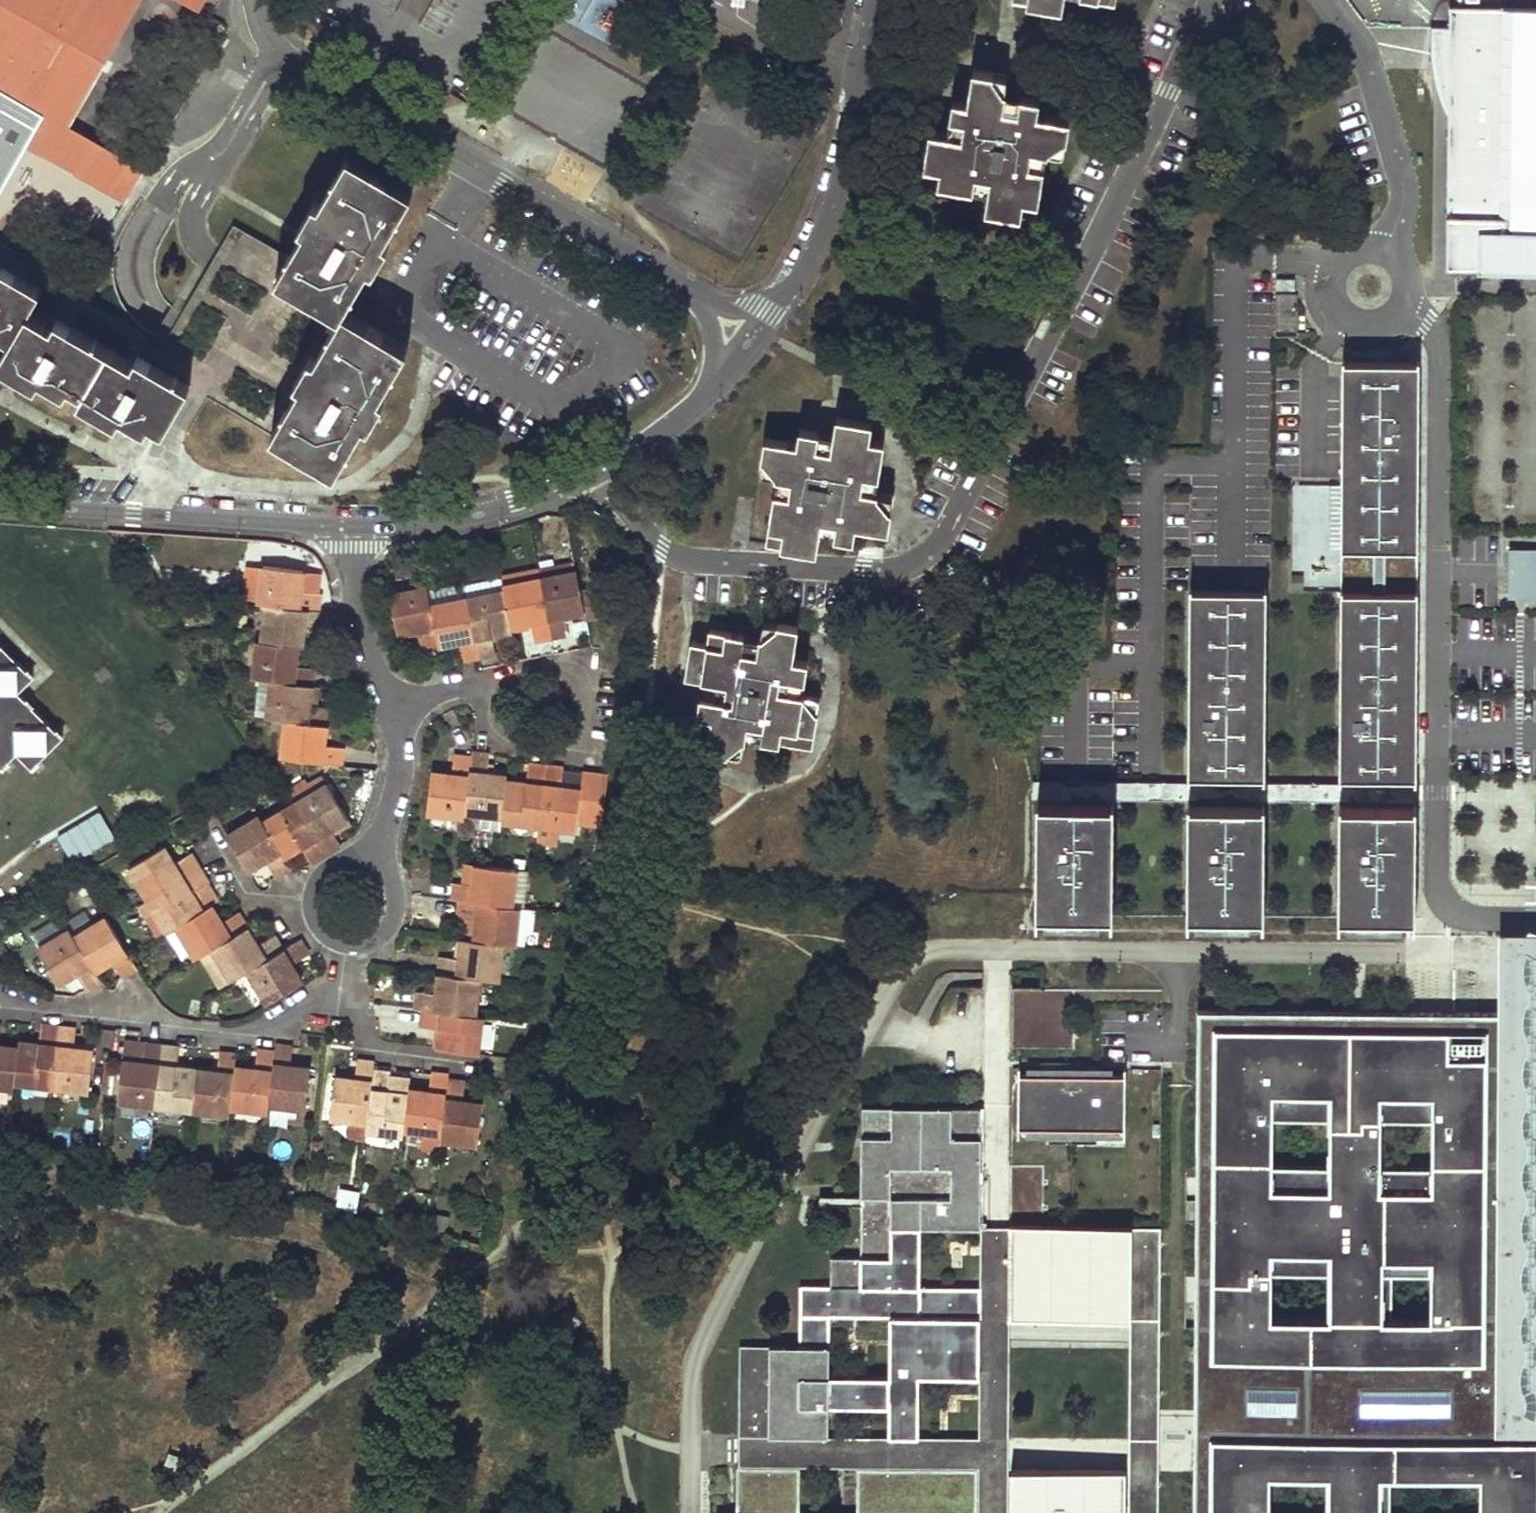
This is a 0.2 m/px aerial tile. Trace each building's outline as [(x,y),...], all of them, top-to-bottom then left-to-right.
[(46,113),(41,122),(62,136),(69,122),(88,90),(75,82),(112,17),(124,24),(138,0),(0,0),(0,86),(46,113)] [(198,9),(203,0),(182,0),(198,9)] [(1445,269),(1535,270),(1535,8),(1448,6),(1448,27),(1432,27),(1432,46),(1431,70),(1447,71),(1445,269)] [(124,24),(112,17),(75,82),(88,90),(124,24)] [(1007,73),(972,67),(967,101),(951,99),(946,134),(928,131),(923,165),(939,169),(937,183),(988,191),(985,209),(1035,217),(1045,148),(1063,152),(1068,117),(1035,113),(1038,96),(1026,95),(1004,92),(1007,73)] [(112,149),(69,122),(62,136),(41,122),(28,144),(93,182),(112,149)] [(412,189),(347,153),(288,257),(276,277),(339,314),(343,308),(368,265),(383,239),(412,189)] [(288,257),(234,225),(165,341),(152,363),(189,385),(163,429),(182,438),(207,395),(271,432),(339,314),(276,277),(288,257)] [(10,339),(0,356),(0,363),(35,383),(40,376),(65,391),(69,384),(83,393),(78,399),(116,422),(121,414),(145,428),(150,421),(163,429),(189,385),(152,363),(136,354),(132,361),(56,318),(52,324),(27,309),(40,287),(2,265),(0,269),(0,334),(10,339)] [(1295,292),(1295,278),(1275,278),(1274,292),(1295,292)] [(406,344),(343,308),(339,314),(271,432),(334,468),(363,420),(377,395),(406,344)] [(1340,480),(1340,546),(1416,546),(1416,356),(1340,357),(1340,480)] [(870,421),(835,416),(832,434),(814,431),(799,428),(796,443),(764,438),(758,474),(775,476),(764,542),(815,551),(818,532),(852,536),(870,527),(888,528),(893,492),(875,490),(882,439),(868,438),(870,421)] [(316,609),(318,591),(298,589),(301,570),(261,565),(261,567),(247,566),(242,596),(258,598),(257,601),(263,602),(316,609)] [(579,591),(575,570),(538,578),(549,637),(567,633),(563,614),(583,610),(579,591)] [(549,637),(538,578),(501,586),(502,590),(509,625),(529,621),(534,640),(549,637)] [(429,605),(425,585),(388,594),(396,634),(416,630),(421,648),(438,644),(429,605)] [(611,604),(608,586),(589,589),(593,608),(611,604)] [(1187,588),(1187,778),(1263,778),(1263,588),(1187,588)] [(1336,588),(1337,777),(1412,777),(1412,588),(1336,588)] [(584,617),(613,612),(611,604),(593,608),(589,589),(579,591),(583,610),(584,617)] [(509,625),(502,590),(466,597),(477,656),(495,652),(491,634),(510,629),(509,625)] [(477,656),(466,597),(429,605),(438,644),(456,641),(460,659),(477,656)] [(322,627),(323,610),(316,609),(263,602),(259,640),(296,645),(300,645),(302,625),(322,627)] [(759,633),(708,626),(706,641),(690,639),(685,674),(703,677),(700,696),(698,711),(713,713),(708,747),(726,750),(746,735),(812,745),(817,709),(801,692),(806,657),(791,655),(797,622),(778,620),(759,633)] [(293,665),(296,645),(259,640),(255,640),(252,677),(258,678),(269,679),(310,684),(312,666),(293,665)] [(16,750),(33,767),(38,762),(36,760),(62,734),(57,729),(55,731),(31,708),(34,705),(27,699),(25,701),(16,693),(33,676),(0,643),(0,765),(16,750)] [(266,716),(269,679),(258,678),(253,715),(266,716)] [(307,704),(310,684),(269,679),(266,716),(284,718),(325,723),(326,706),(307,704)] [(322,743),(325,723),(284,718),(279,756),(336,763),(339,745),(322,743)] [(505,780),(505,775),(486,773),(488,754),(470,752),(469,757),(463,812),(480,813),(501,815),(505,780)] [(463,812),(469,757),(452,755),(450,774),(431,772),(425,812),(463,816),(463,812)] [(538,826),(544,765),(527,763),(524,782),(505,780),(501,815),(500,821),(538,826)] [(606,772),(562,767),(544,765),(538,826),(536,837),(556,840),(558,828),(574,830),(575,821),(599,824),(606,772)] [(1128,797),(1192,797),(1192,778),(1128,778),(1128,797)] [(1354,787),(1354,779),(1280,779),(1280,798),(1342,798),(1342,787),(1354,787)] [(348,817),(327,782),(295,802),(325,853),(340,843),(330,827),(348,817)] [(1033,918),(1113,918),(1113,801),(1032,801),(1033,918)] [(325,853),(295,802),(263,821),(284,856),(301,845),(311,861),(325,853)] [(1189,802),(1188,922),(1262,923),(1264,803),(1189,802)] [(1337,803),(1335,923),(1410,924),(1412,804),(1337,803)] [(98,811),(57,836),(73,862),(114,837),(98,811)] [(501,815),(480,813),(478,824),(499,827),(500,821),(501,815)] [(263,821),(260,816),(228,836),(249,870),(264,860),(275,875),(281,872),(290,866),(284,856),(263,821)] [(194,859),(189,851),(173,861),(162,844),(129,864),(149,897),(198,866),(194,859)] [(473,883),(475,864),(458,862),(456,881),(473,883)] [(510,905),(514,869),(475,864),(473,883),(456,881),(453,881),(450,898),(458,899),(510,905)] [(205,877),(198,866),(149,897),(168,929),(176,925),(202,908),(191,891),(207,881),(205,877)] [(523,906),(527,870),(514,869),(510,905),(517,906),(523,906)] [(210,903),(218,898),(207,881),(191,891),(202,908),(210,903)] [(148,916),(160,934),(162,933),(168,929),(149,897),(134,906),(143,919),(148,916)] [(512,943),(517,906),(510,905),(458,899),(455,917),(475,919),(473,939),(500,942),(512,943)] [(220,919),(210,903),(202,908),(176,925),(193,953),(195,956),(201,953),(211,946),(245,925),(239,915),(236,911),(220,919)] [(109,922),(106,918),(74,937),(94,971),(111,960),(121,976),(136,968),(128,954),(109,922)] [(259,940),(250,922),(245,925),(256,942),(259,940)] [(168,929),(162,933),(179,962),(193,953),(176,925),(168,929)] [(256,942),(245,925),(211,946),(230,978),(247,968),(282,947),(272,931),(259,940),(256,942)] [(1499,925),(1497,1424),(1506,1424),(1535,1425),(1535,925),(1499,925)] [(74,937),(69,930),(37,949),(58,983),(75,973),(85,989),(100,980),(94,971),(74,937)] [(495,979),(500,942),(473,939),(459,937),(458,958),(453,957),(438,955),(436,973),(476,977),(495,979)] [(308,953),(298,938),(282,947),(247,968),(266,1000),(301,980),(291,962),(308,953)] [(230,978),(211,946),(201,953),(220,984),(230,978)] [(472,1014),(476,977),(436,973),(434,992),(415,990),(413,1007),(420,1008),(472,1014)] [(476,1052),(480,1015),(472,1014),(420,1008),(418,1026),(433,1027),(438,1028),(435,1048),(476,1052)] [(1506,1424),(1506,1403),(1508,1013),(1196,1011),(1193,1397),(1193,1415),(1193,1456),(1193,1512),(1270,1512),(1270,1476),(1327,1477),(1327,1512),(1390,1512),(1390,1477),(1480,1477),(1479,1512),(1535,1512),(1535,1425),(1506,1424)] [(50,1086),(56,1027),(40,1025),(39,1032),(37,1044),(17,1042),(17,1047),(13,1082),(50,1086)] [(75,1032),(75,1029),(56,1027),(50,1086),(88,1090),(93,1050),(72,1049),(75,1032)] [(140,1062),(142,1044),(137,1043),(122,1042),(120,1061),(140,1062)] [(153,1105),(160,1046),(142,1044),(140,1062),(120,1061),(116,1101),(153,1105)] [(17,1047),(0,1045),(0,1086),(12,1088),(13,1082),(17,1047)] [(289,1067),(290,1047),(274,1045),(273,1052),(267,1105),(304,1108),(308,1068),(289,1067)] [(190,1110),(195,1069),(175,1066),(178,1051),(178,1048),(160,1046),(153,1105),(190,1110)] [(267,1105),(273,1052),(255,1050),(253,1070),(233,1068),(229,1108),(266,1111),(267,1105)] [(233,1068),(235,1055),(217,1052),(217,1055),(215,1072),(195,1069),(190,1110),(228,1114),(229,1108),(233,1068)] [(371,1071),(372,1062),(355,1061),(353,1078),(333,1078),(328,1117),(365,1122),(371,1071)] [(402,1130),(406,1093),(406,1089),(408,1079),(393,1077),(392,1082),(387,1082),(387,1075),(388,1073),(371,1071),(365,1122),(364,1130),(401,1134),(402,1130)] [(445,1079),(446,1073),(429,1072),(428,1079),(426,1091),(406,1089),(406,1093),(402,1130),(439,1134),(445,1079)] [(1125,1073),(1018,1072),(1018,1125),(1124,1127),(1125,1073)] [(460,1100),(462,1081),(445,1079),(439,1134),(438,1139),(476,1143),(481,1102),(460,1100)] [(737,1346),(737,1436),(776,1436),(805,1436),(827,1436),(827,1407),(888,1407),(888,1437),(917,1437),(918,1379),(977,1379),(977,1346),(977,1337),(977,1327),(977,1289),(919,1288),(919,1228),(978,1228),(979,1180),(979,1108),(859,1108),(859,1257),(828,1257),(828,1287),(798,1287),(798,1346),(737,1346)] [(418,1152),(416,1185),(430,1186),(432,1153),(418,1152)] [(356,1205),(357,1188),(339,1187),(338,1204),(356,1205)] [(1068,1228),(1009,1228),(1009,1236),(1008,1321),(1067,1321),(1068,1228)] [(1126,1229),(1068,1228),(1067,1321),(1126,1322),(1126,1235),(1126,1229)] [(976,1468),(856,1467),(856,1512),(976,1512),(976,1468)] [(798,1468),(734,1468),(734,1512),(798,1512),(798,1468)] [(1007,1512),(1127,1512),(1127,1477),(1127,1468),(1007,1468),(1007,1512)]
